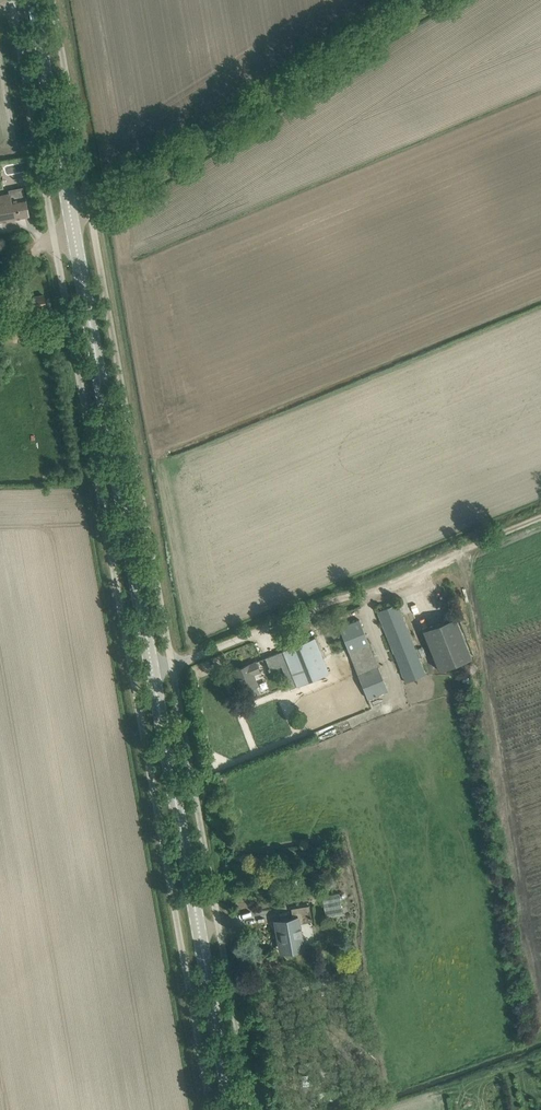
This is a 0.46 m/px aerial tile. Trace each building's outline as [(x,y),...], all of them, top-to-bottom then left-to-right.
[(15,218),(11,195),(10,193),(0,195),(0,221),(15,218)] [(24,197),(23,193),(11,195),(15,218),(29,215),(26,197),(24,197)] [(16,318),(32,315),(31,309),(46,307),(44,294),(13,300),(16,318)] [(5,320),(7,330),(15,329),(14,318),(5,320)] [(44,330),(41,323),(36,324),(41,339),(53,335),(50,328),(44,330)] [(425,674),(401,614),(397,604),(378,611),(406,682),(425,674)] [(423,630),(439,670),(471,657),(455,617),(423,630)] [(339,627),(367,698),(388,690),(359,619),(339,627)] [(266,657),(269,667),(268,667),(269,670),(270,669),(271,670),(282,666),(291,688),(329,673),(315,637),(266,657)] [(256,661),(233,670),(236,678),(238,678),(239,680),(238,680),(242,691),(241,691),(242,692),(245,690),(248,698),(260,693),(256,686),(258,685),(253,674),(260,671),(256,661)] [(323,896),(325,909),(341,906),(339,893),(323,896)] [(291,908),(293,918),(275,921),(277,933),(281,932),(284,951),(303,948),(299,922),(312,920),(310,905),(291,908)]
